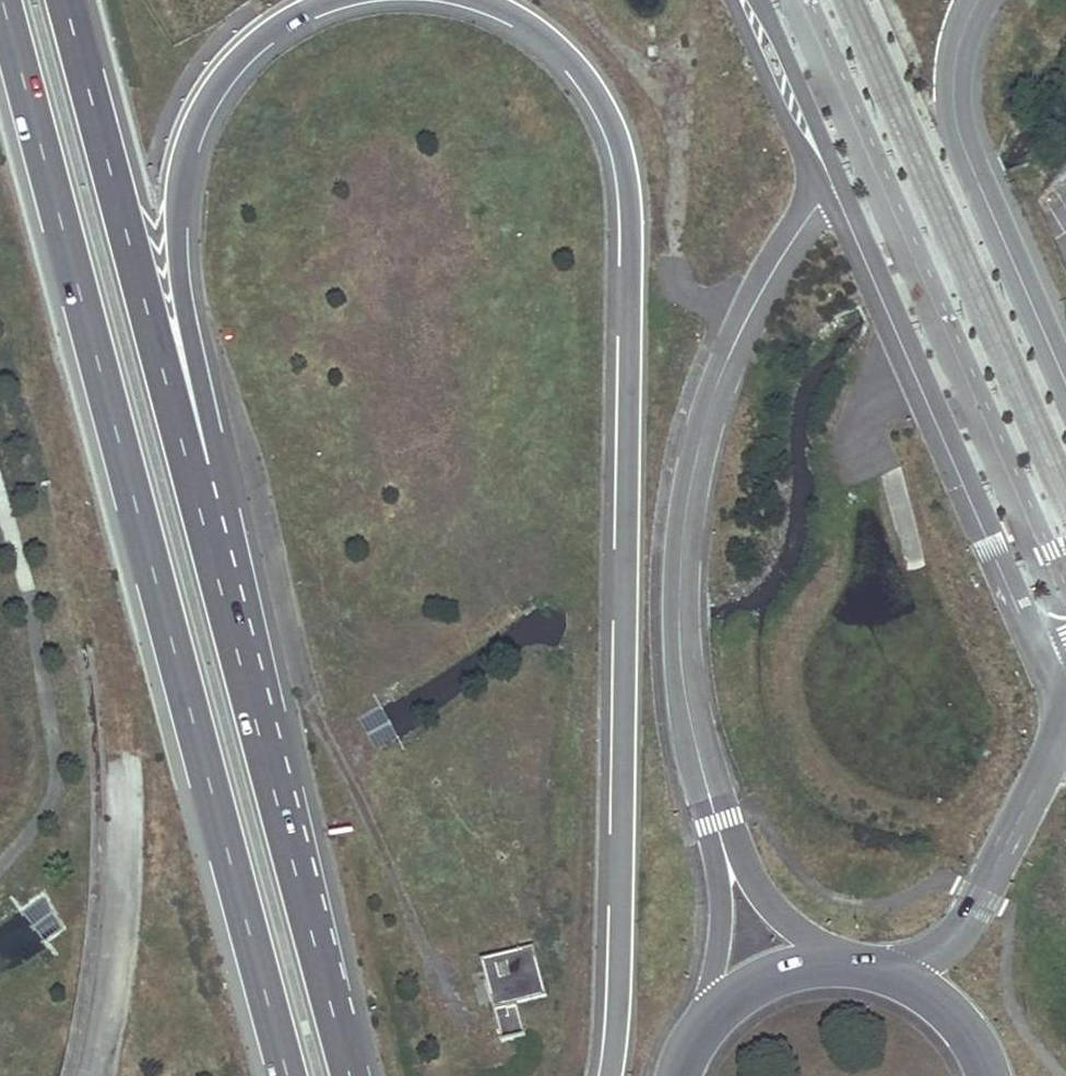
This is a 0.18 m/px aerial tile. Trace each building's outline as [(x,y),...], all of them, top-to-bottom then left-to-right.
[(537,947),(482,961),(503,1041),(528,1034),(520,1004),(549,997),(537,947)]
